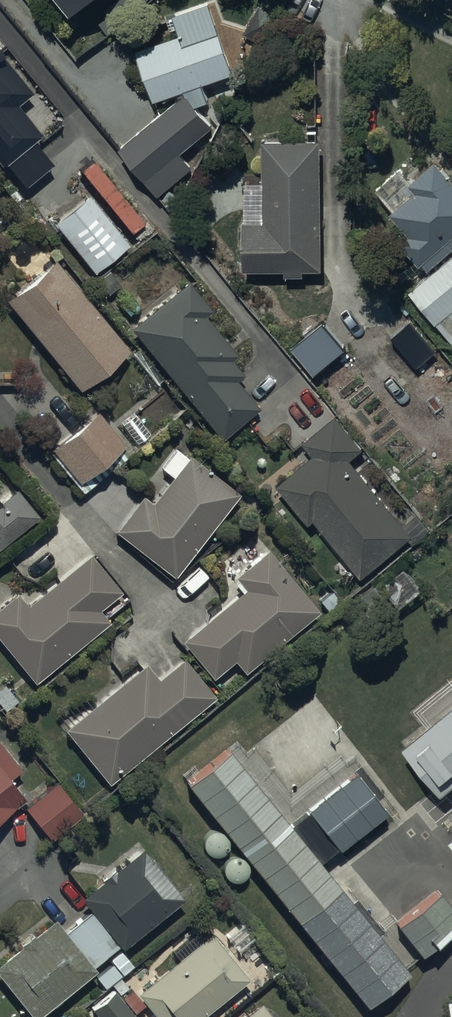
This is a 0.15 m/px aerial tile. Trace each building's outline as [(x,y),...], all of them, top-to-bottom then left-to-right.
[(120,143),(160,194),(225,142),(195,104),(209,99),(202,81),(235,70),(212,0),(194,0),(171,8),(177,28),(133,43),(151,97),(183,87),(185,91),(120,143)] [(259,2),(243,33),(262,43),(278,13),(259,2)] [(30,86),(0,49),(0,162),(4,159),(24,184),(52,161),(36,142),(39,140),(32,133),(37,129),(14,99),(30,86)] [(303,265),(321,265),(318,134),(259,135),(261,206),(244,206),(244,213),(240,214),(241,266),(283,265),(283,273),(303,273),(303,265)] [(93,154),(78,166),(130,230),(144,218),(93,154)] [(374,186),(390,205),(387,208),(407,230),(398,238),(428,270),(406,290),(451,341),(451,175),(434,154),(410,176),(399,164),(374,186)] [(89,190),(51,220),(93,272),(130,243),(89,190)] [(4,295),(77,386),(127,346),(54,255),(4,295)] [(188,278),(130,325),(219,437),(259,405),(237,379),(245,373),(232,356),(237,352),(205,313),(211,308),(188,278)] [(412,315),(389,333),(415,365),(437,347),(412,315)] [(290,343),(314,372),(321,366),(328,375),(346,360),(340,352),(346,347),(322,317),(290,343)] [(95,406),(45,446),(81,491),(131,451),(95,406)] [(311,451),(275,481),(307,521),(312,517),(360,574),(408,534),(415,542),(432,527),(416,508),(402,519),(350,456),(362,446),(333,411),(300,438),(311,451)] [(210,547),(223,530),(215,522),(238,490),(188,452),(186,455),(174,445),(159,465),(170,473),(150,499),(140,491),(112,527),(174,575),(200,540),(210,547)] [(38,513),(16,484),(0,496),(0,541),(38,513)] [(318,607),(267,545),(228,577),(239,590),(180,638),(211,676),(233,658),(242,670),(318,607)] [(0,603),(0,638),(33,680),(108,620),(98,607),(121,588),(91,550),(26,601),(17,589),(0,603)] [(145,660),(63,725),(107,781),(215,696),(182,654),(157,674),(145,660)] [(439,787),(451,776),(451,696),(400,739),(439,787)] [(24,794),(9,775),(20,766),(0,741),(0,813),(24,794)] [(186,784),(366,1005),(409,971),(320,861),(337,847),(339,849),(386,811),(354,772),(289,824),(229,749),(186,784)] [(55,778),(22,803),(50,839),(83,813),(55,778)] [(202,842),(202,843),(203,846),(203,847),(204,848),(205,848),(205,849),(206,850),(207,851),(208,851),(209,852),(210,852),(211,853),(212,853),(214,853),(215,853),(216,853),(217,853),(218,853),(219,852),(220,852),(221,851),(222,851),(223,850),(224,849),(225,849),(225,848),(226,847),(227,846),(227,845),(227,843),(228,842),(228,841),(228,840),(228,839),(228,838),(227,837),(227,836),(227,834),(226,833),(225,832),(224,831),(223,830),(222,829),(221,829),(220,828),(219,828),(218,827),(217,827),(216,827),(215,827),(214,827),(212,827),(211,827),(210,828),(209,828),(208,829),(207,829),(206,830),(205,831),(205,832),(204,832),(203,833),(203,834),(202,836),(202,837),(202,838),(202,839),(201,840),(201,841),(202,842)] [(0,955),(0,976),(32,1016),(95,965),(94,964),(118,944),(120,946),(181,896),(139,845),(79,895),(89,907),(64,927),(51,912),(0,955)] [(222,870),(222,871),(224,874),(225,875),(226,876),(227,877),(228,877),(229,878),(230,878),(231,879),(232,879),(233,879),(234,879),(236,879),(237,879),(238,879),(239,878),(240,878),(241,877),(242,877),(243,876),(244,875),(245,874),(245,873),(246,872),(247,871),(247,870),(247,869),(248,868),(248,867),(248,866),(248,865),(248,863),(247,862),(247,861),(246,860),(246,859),(245,858),(245,857),(244,856),(243,855),(242,855),(241,854),(240,854),(239,853),(238,853),(237,853),(236,852),(234,852),(233,852),(232,853),(231,853),(230,853),(229,854),(228,854),(227,855),(226,855),(225,856),(224,857),(223,858),(223,859),(222,860),(222,861),(221,862),(221,863),(221,865),(221,866),(221,867),(221,868),(222,869),(222,870)] [(396,923),(420,953),(451,927),(451,907),(438,890),(396,923)] [(211,930),(201,938),(194,929),(170,948),(176,956),(135,989),(155,1014),(151,1016),(196,1016),(248,976),(231,955),(255,936),(242,920),(218,939),(211,930)] [(89,1003),(99,1016),(139,1016),(133,1010),(144,1002),(131,986),(119,994),(112,985),(89,1003)] [(237,1016),(280,1016),(274,1009),(271,1011),(260,998),(237,1016)]
